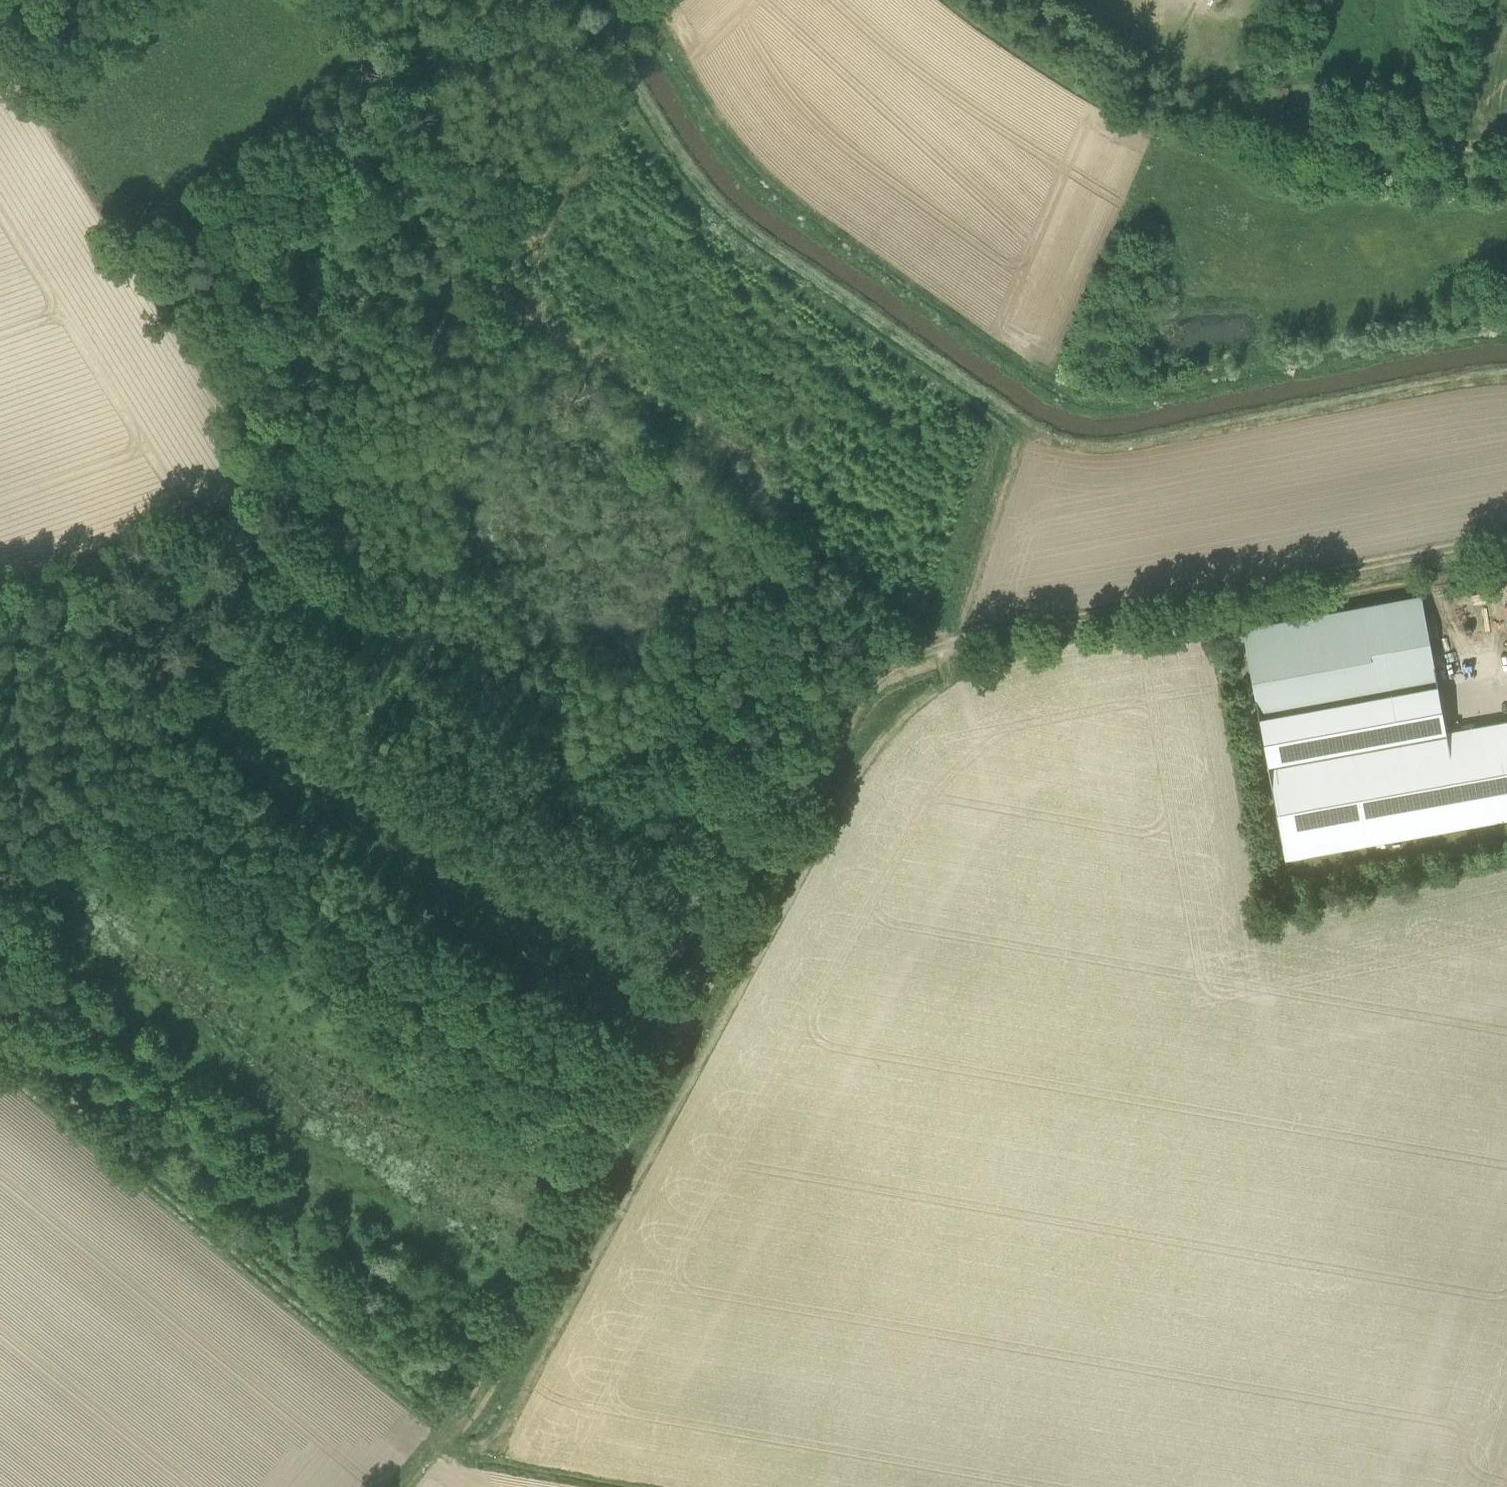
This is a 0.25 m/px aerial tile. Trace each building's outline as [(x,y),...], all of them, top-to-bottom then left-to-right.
[(1243,631),(1259,717),(1438,685),(1422,598),(1243,631)] [(1370,844),(1506,819),(1506,721),(1268,764),(1285,859),(1370,844)]
